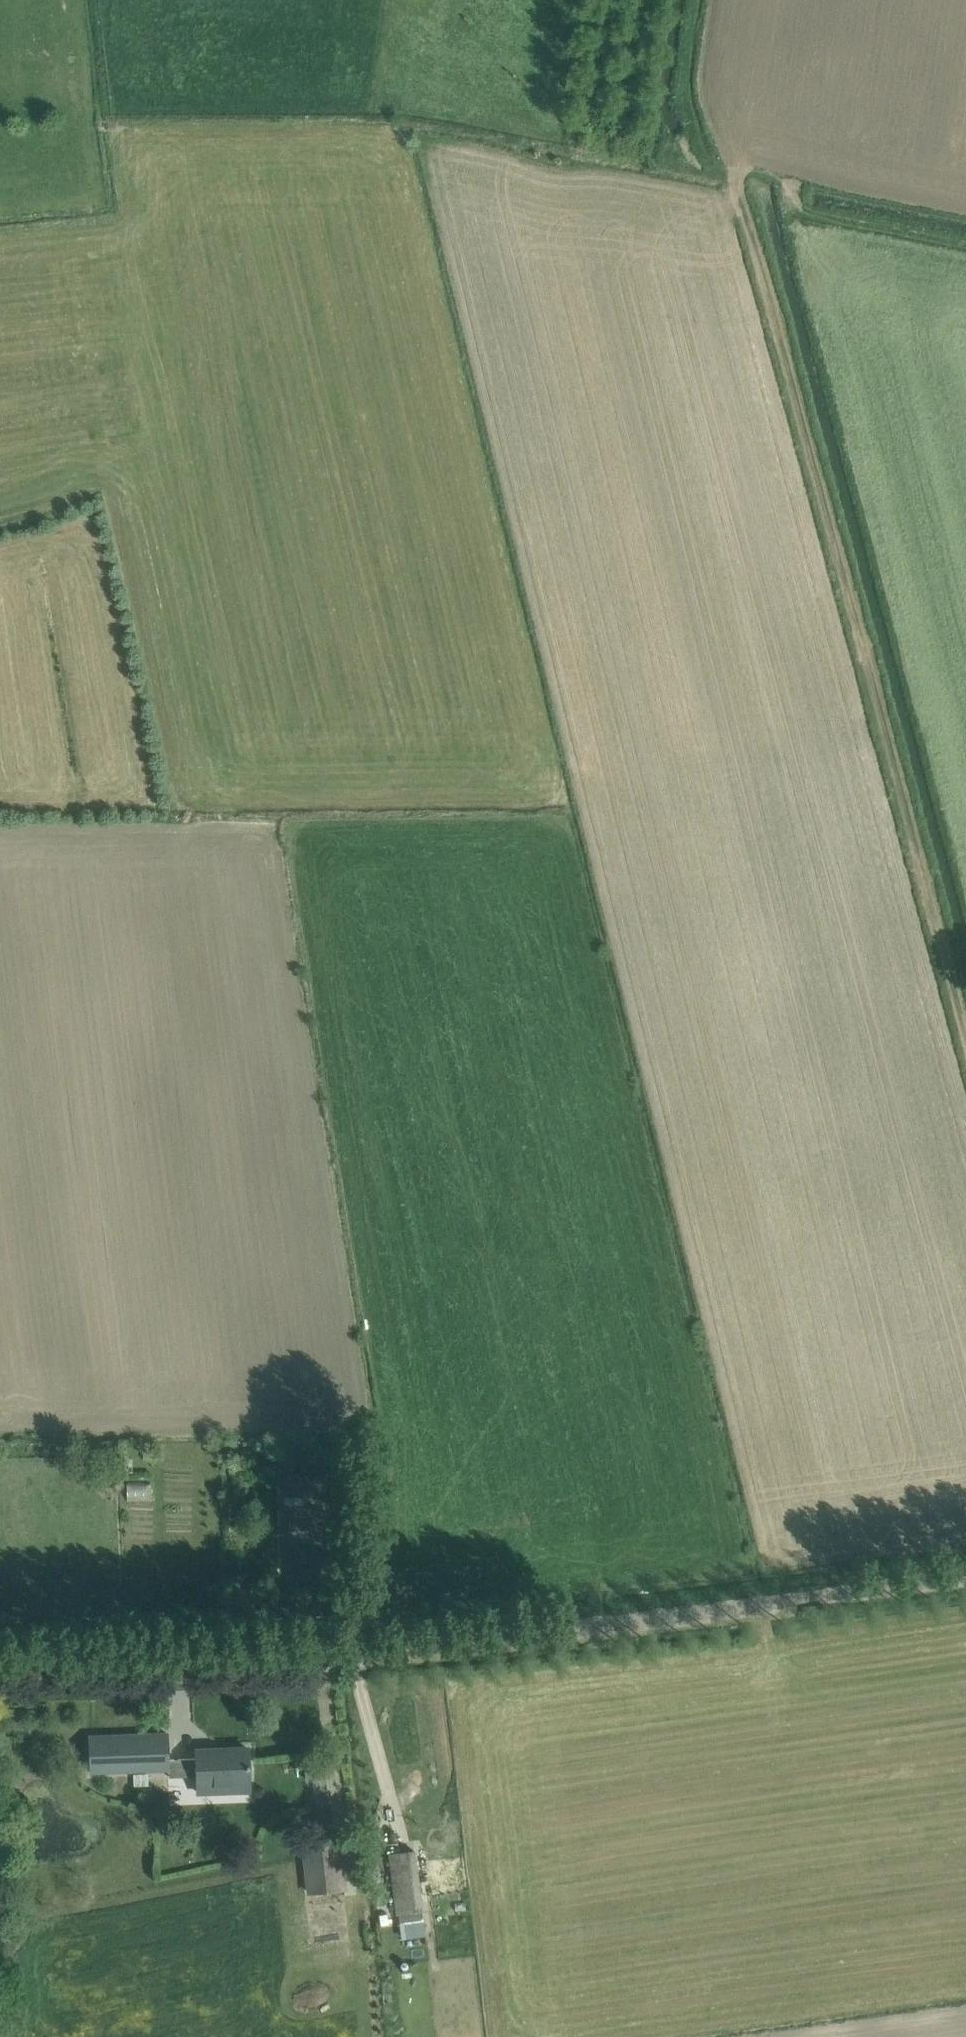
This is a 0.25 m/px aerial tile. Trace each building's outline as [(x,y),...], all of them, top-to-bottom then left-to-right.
[(133,1459),(122,1459),(123,1473),(133,1473),(133,1459)] [(168,1733),(90,1736),(91,1774),(134,1772),(169,1771),(169,1759),(168,1733)] [(250,1796),(248,1748),(196,1750),(198,1798),(250,1796)] [(183,1772),(196,1772),(195,1758),(183,1758),(183,1772)] [(347,1889),(342,1838),(302,1843),(307,1893),(347,1889)] [(396,1913),(422,1910),(414,1851),(389,1854),(396,1913)]
